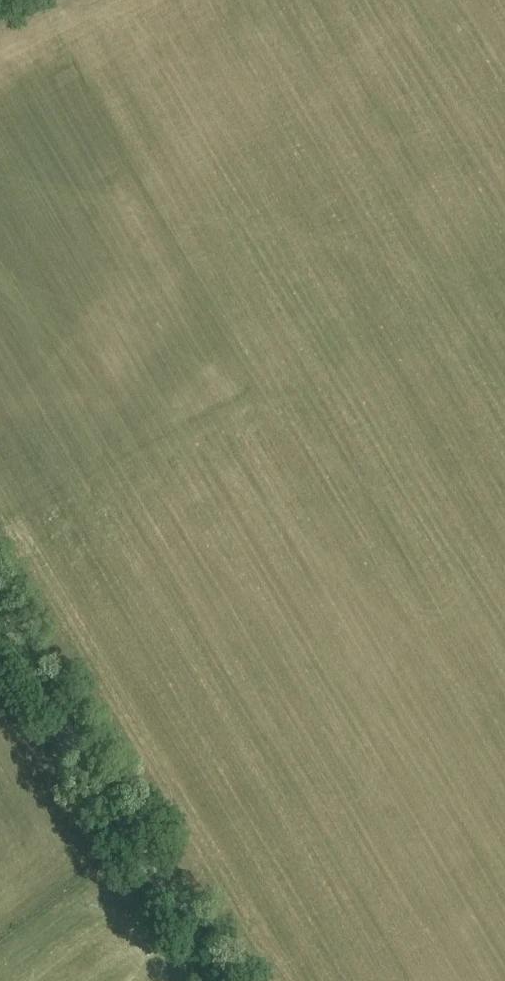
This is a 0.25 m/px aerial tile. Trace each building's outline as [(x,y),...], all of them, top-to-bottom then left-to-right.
[(113,918),(133,908),(128,899),(108,908),(113,918)]
